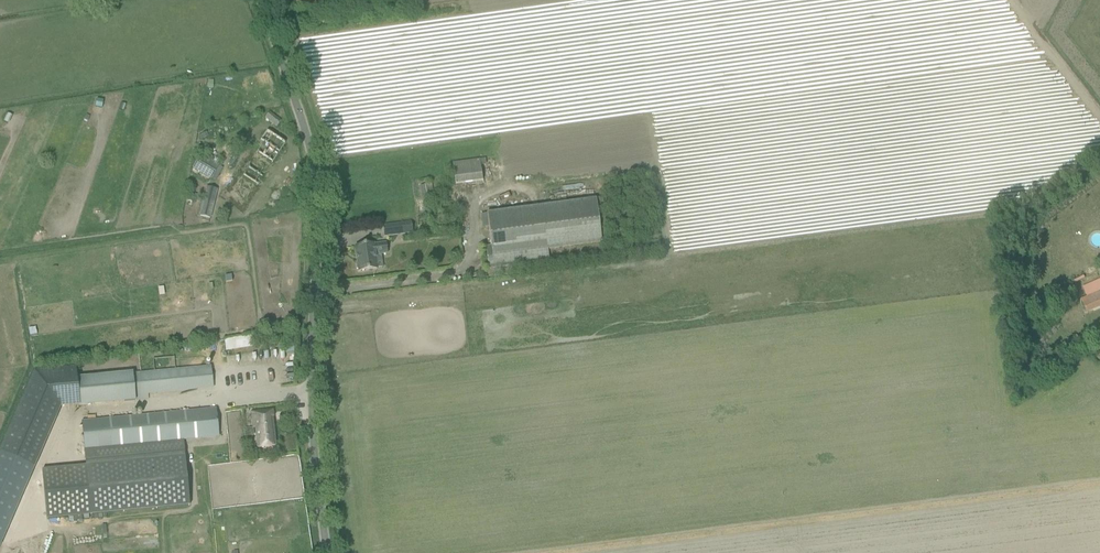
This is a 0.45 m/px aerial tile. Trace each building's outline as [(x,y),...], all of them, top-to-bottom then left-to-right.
[(270,113),(266,118),(276,126),(280,121),(270,113)] [(285,143),(267,131),(224,195),(242,208),(285,143)] [(193,168),(212,179),(220,164),(201,154),(193,168)] [(481,181),(478,159),(452,163),(455,184),(481,181)] [(433,184),(421,185),(423,197),(434,196),(433,184)] [(206,187),(199,216),(210,219),(217,190),(206,187)] [(491,246),(485,247),(488,269),(548,262),(547,251),(608,243),(603,198),(487,214),(491,246)] [(411,223),(383,227),(384,237),(412,233),(411,223)] [(383,268),(381,254),(387,253),(386,243),(374,245),(374,244),(355,246),(357,263),(355,264),(356,269),(358,270),(358,272),(377,269),(377,268),(383,268)] [(1081,299),(1088,313),(1099,307),(1099,291),(1081,299)] [(226,349),(258,347),(257,335),(225,338),(226,349)] [(36,367),(21,402),(56,417),(62,403),(79,401),(77,379),(76,364),(36,367)] [(211,366),(145,373),(133,375),(133,374),(77,379),(79,401),(79,405),(146,399),(146,394),(213,387),(211,366)] [(21,402),(8,433),(42,448),(56,417),(21,402)] [(87,466),(43,471),(48,520),(92,515),(189,506),(183,440),(218,436),(215,409),(118,419),(83,423),(85,450),(87,466)] [(272,410),(251,413),(255,449),(276,446),(272,410)] [(2,539),(42,448),(8,433),(0,450),(0,538),(2,539)]
